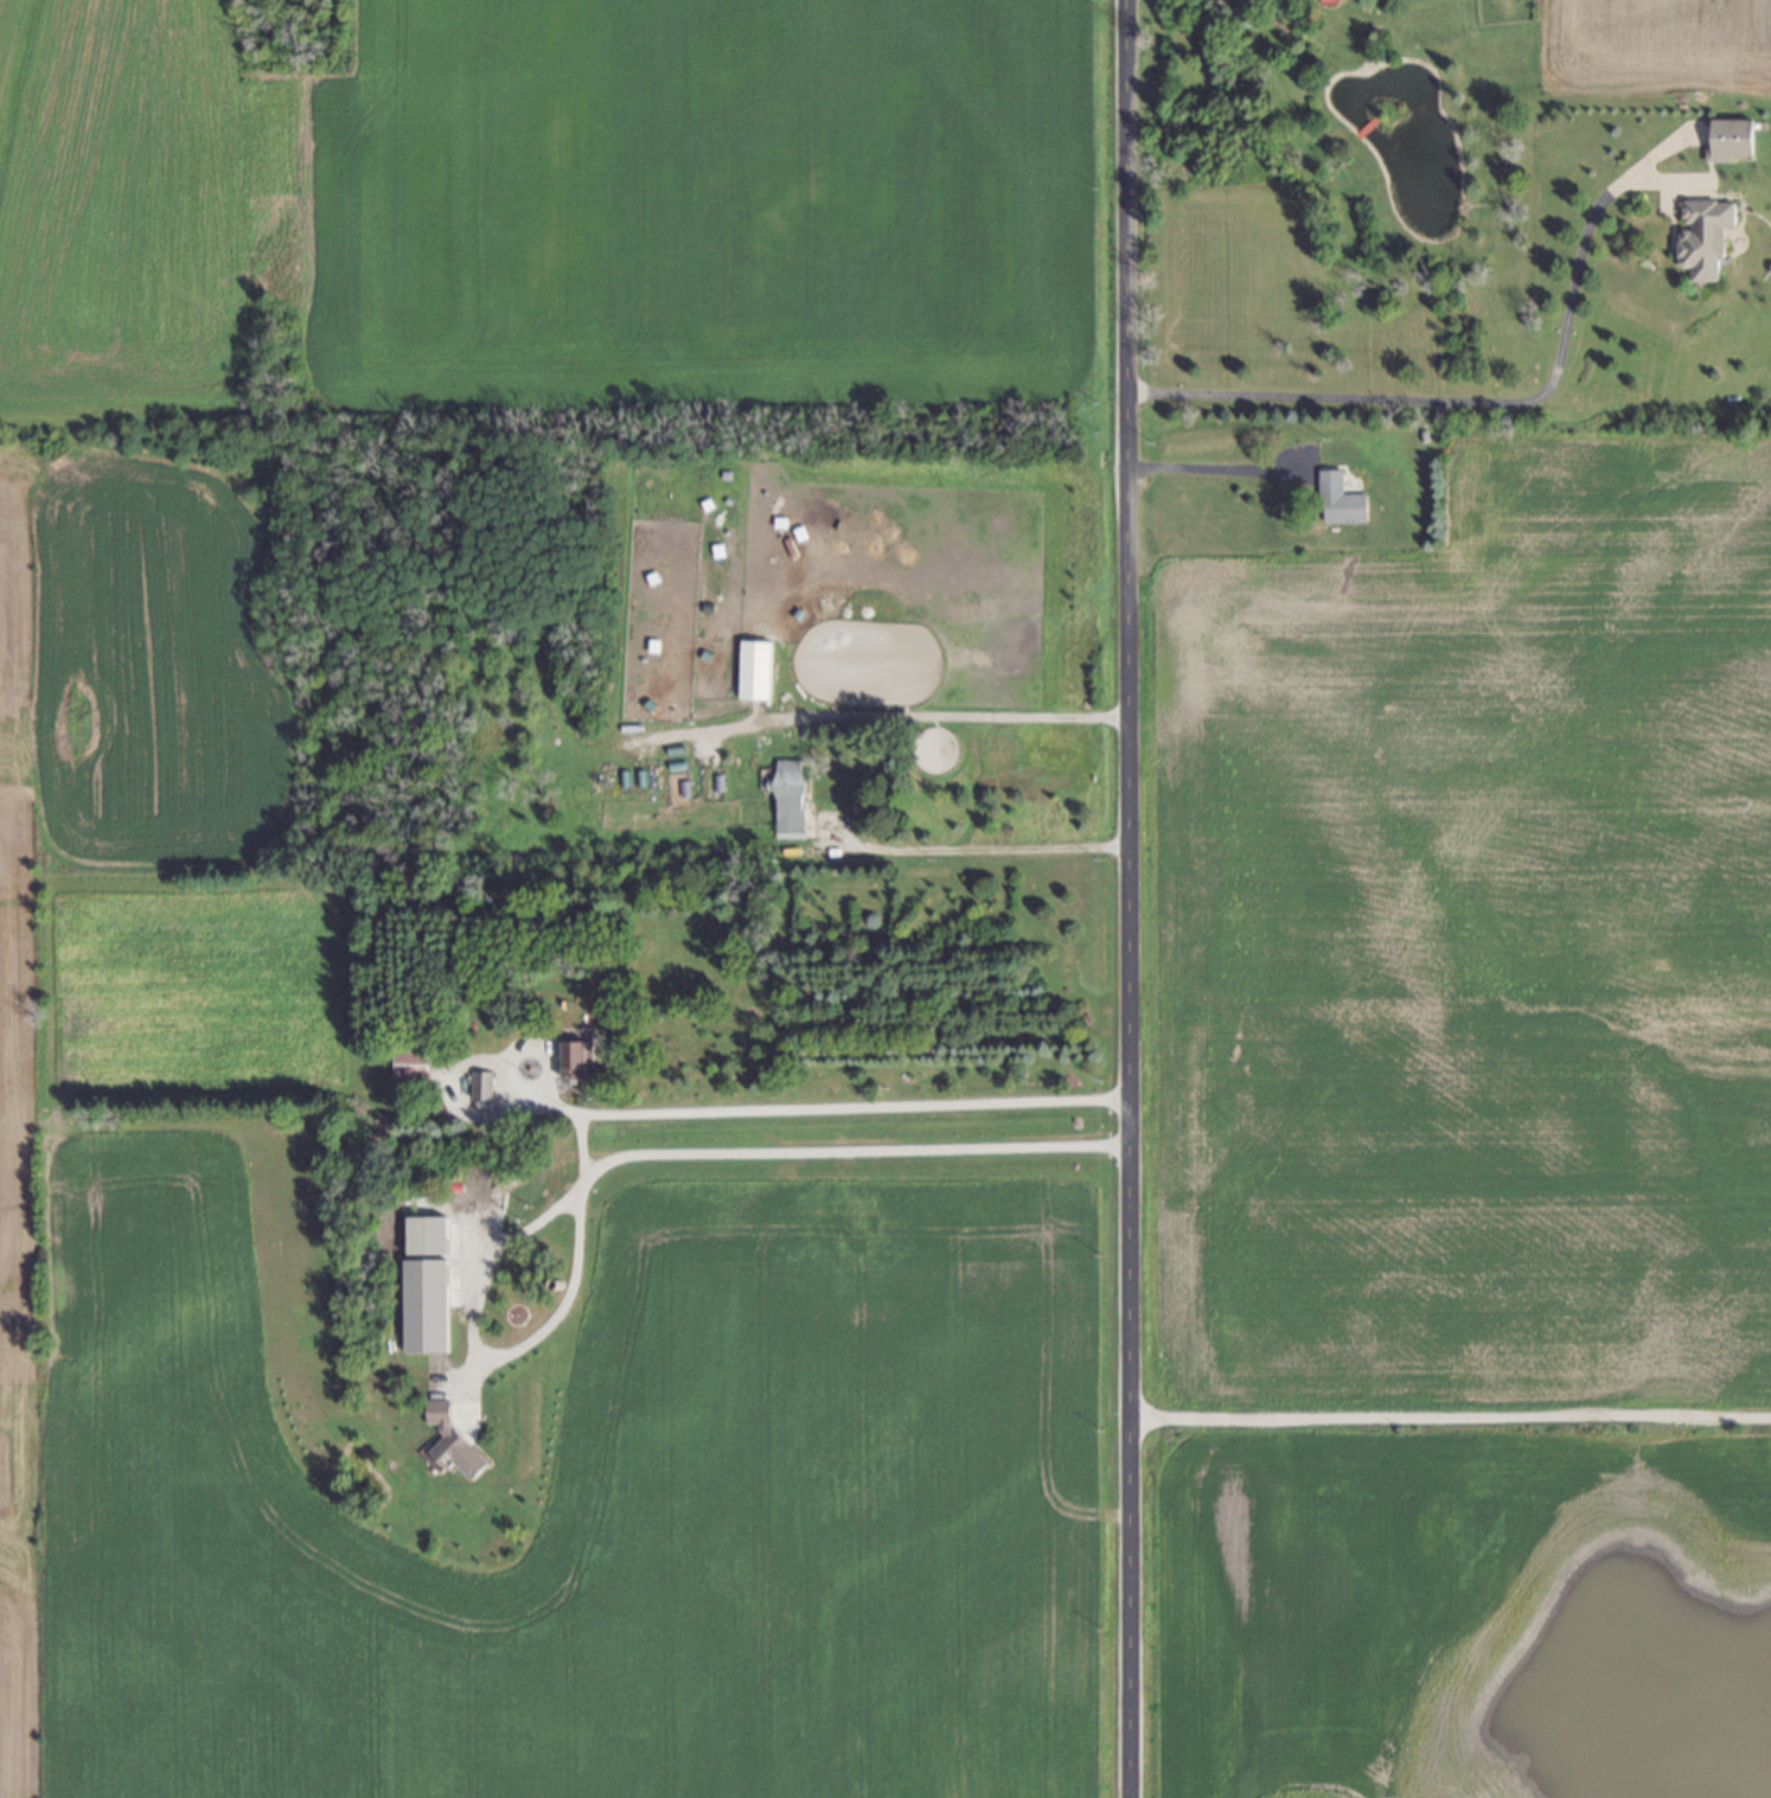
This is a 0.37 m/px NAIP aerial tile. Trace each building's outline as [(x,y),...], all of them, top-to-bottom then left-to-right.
[(1707,161),(1732,161),(1732,156),(1753,157),(1754,119),(1713,119),(1712,145),(1707,145),(1707,161)] [(1720,281),(1720,257),(1725,257),(1725,227),(1736,227),(1735,200),(1684,200),(1685,227),(1680,227),(1680,267),(1692,267),(1693,281),(1720,281)] [(1323,523),(1368,521),(1368,493),(1344,493),(1344,469),(1321,469),(1323,523)] [(770,699),(771,641),(742,640),(740,699),(770,699)] [(804,758),(776,759),(777,838),(806,838),(804,758)] [(588,1079),(587,1067),(595,1067),(594,1041),(563,1042),(564,1079),(588,1079)] [(396,1077),(429,1078),(429,1051),(396,1050),(396,1077)] [(493,1099),(494,1071),(474,1071),(473,1098),(493,1099)] [(449,1216),(409,1216),(409,1253),(449,1253),(449,1216)] [(406,1259),(407,1352),(450,1352),(449,1259),(406,1259)] [(453,1399),(429,1399),(429,1424),(439,1424),(443,1428),(420,1452),(437,1470),(448,1469),(455,1462),(473,1480),(491,1462),(453,1424),(453,1399)]
